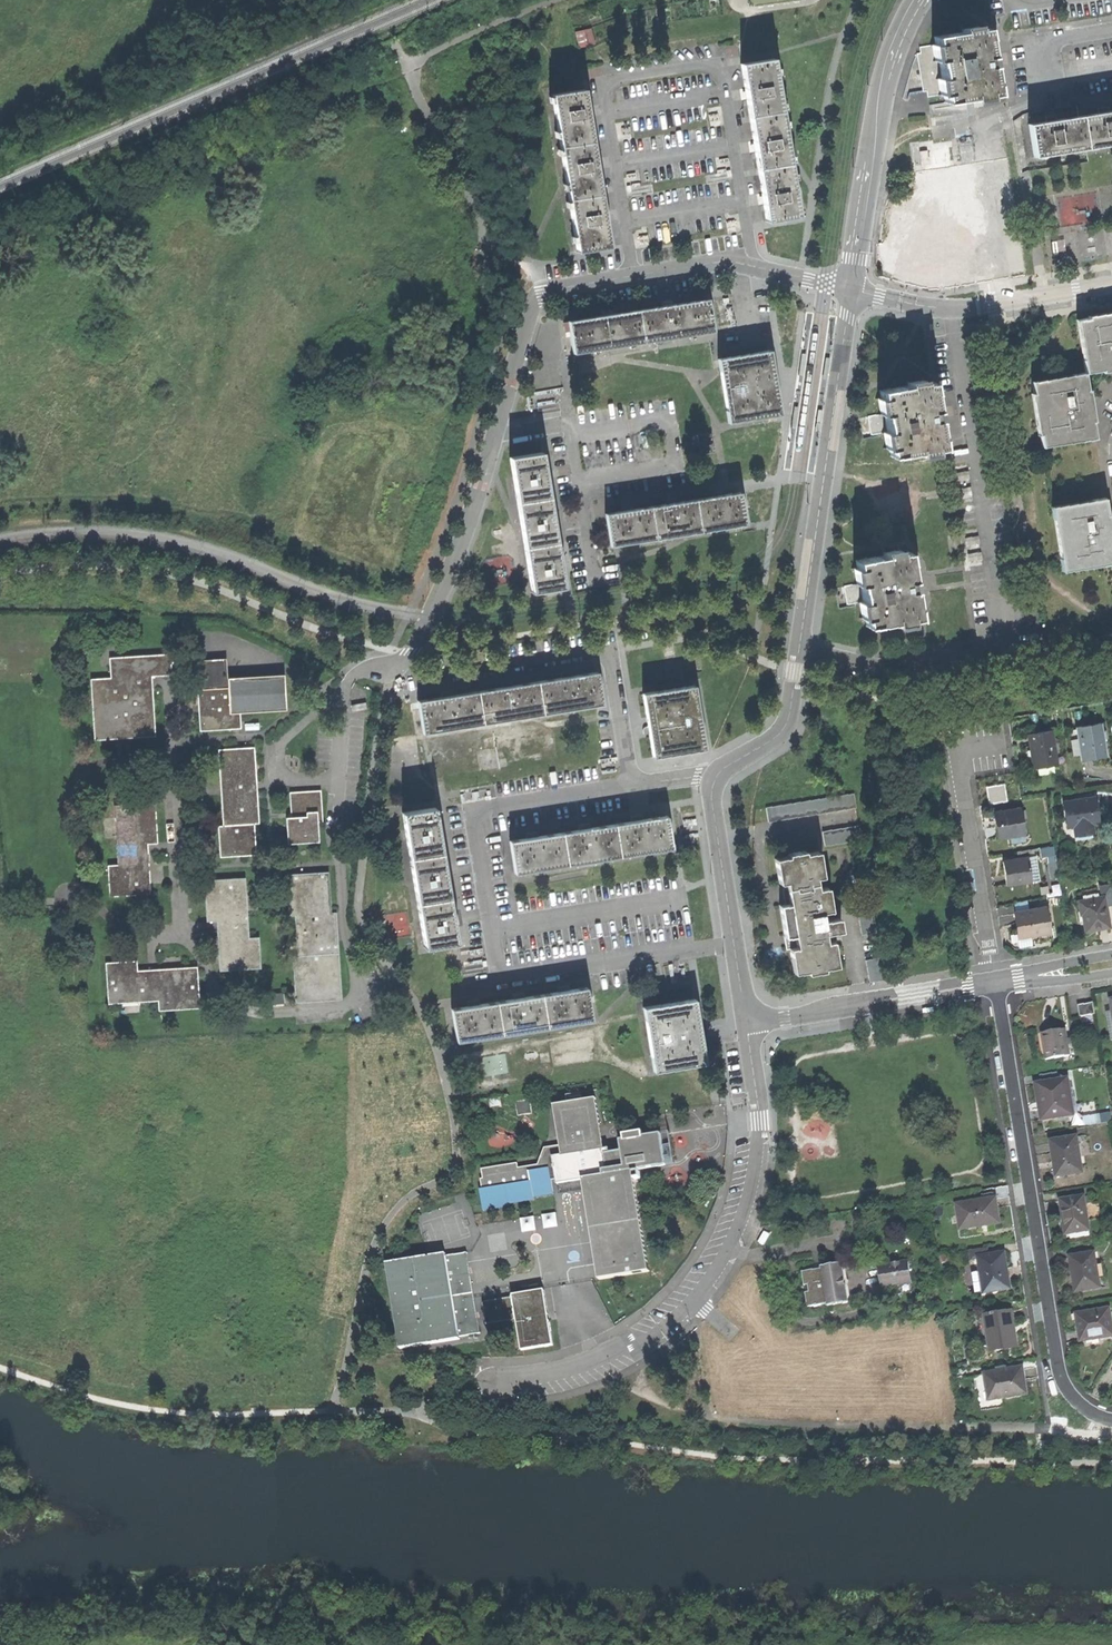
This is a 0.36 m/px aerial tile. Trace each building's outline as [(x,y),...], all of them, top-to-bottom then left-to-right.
[(935,43),(931,44),(934,60),(938,59),(941,77),(937,78),(939,94),(943,93),(944,101),(972,97),(973,100),(990,97),(989,94),(996,93),(992,65),(990,55),(985,26),(978,28),(978,25),(961,28),(961,31),(934,35),(935,43)] [(578,30),(581,47),(597,44),(594,27),(578,30)] [(934,60),(931,44),(920,46),(921,51),(917,52),(924,90),(928,89),(929,96),(939,94),(937,78),(941,77),(938,59),(934,60)] [(739,63),(742,80),(744,90),(748,115),(781,110),(772,58),(739,63)] [(591,139),(587,115),(585,104),(583,87),(550,92),(558,145),(591,139)] [(1081,114),(1086,147),(1111,142),(1111,109),(1109,109),(1108,106),(1103,107),(1098,108),(1098,111),(1081,114)] [(748,115),(751,132),(753,142),(757,168),(790,162),(781,110),(748,115)] [(1045,119),(1028,122),(1033,155),(1086,147),(1081,114),(1056,118),(1055,115),(1049,116),(1045,116),(1045,119)] [(599,192),(595,167),(594,157),(591,139),(558,145),(567,197),(599,192)] [(757,168),(760,184),(762,195),(766,220),(798,215),(790,162),(757,168)] [(607,245),(604,221),(602,210),(599,192),(567,197),(575,250),(607,245)] [(902,239),(899,239),(887,241),(890,259),(901,257),(905,257),(902,239)] [(707,295),(673,301),(662,302),(637,306),(643,339),(712,327),(707,295)] [(637,306),(613,311),(602,312),(567,318),(573,351),(643,339),(637,306)] [(1096,437),(1091,406),(1085,371),(1111,366),(1111,310),(1075,316),(1084,371),(1030,380),(1041,446),(1096,437)] [(717,356),(727,421),(779,412),(775,384),(769,347),(717,356)] [(877,397),(880,412),(884,411),(887,430),(883,431),(886,447),(888,446),(890,454),(918,449),(919,452),(935,449),(934,446),(942,444),(937,417),(941,416),(940,411),(940,407),(936,407),(931,380),(923,381),(923,377),(907,380),(907,384),(879,389),(881,396),(877,397)] [(871,433),(883,431),(887,430),(884,411),(880,412),(868,414),(871,433)] [(701,451),(712,449),(710,432),(699,434),(701,451)] [(548,495),(545,478),(544,468),(541,450),(509,456),(516,501),(548,495)] [(739,490),(722,493),(711,494),(694,497),(699,530),(744,522),(739,490)] [(555,540),(553,523),(551,512),(548,495),(516,501),(524,545),(555,540)] [(1111,528),(1106,496),(1052,504),(1063,570),(1111,562),(1111,532),(1111,528)] [(694,497),(677,500),(666,502),(649,504),(654,537),(699,530),(694,497)] [(649,504),(631,507),(621,509),(604,512),(610,544),(654,537),(649,504)] [(563,585),(560,569),(558,558),(555,540),(524,545),(531,590),(563,585)] [(853,566),(856,583),(860,582),(863,599),(859,600),(861,617),(865,616),(866,623),(893,619),(894,622),(910,620),(910,616),(918,615),(913,587),(917,587),(917,582),(916,577),(912,577),(907,549),(900,550),(899,547),(882,550),(883,554),(855,558),(856,566),(853,566)] [(847,602),(859,600),(863,599),(860,582),(856,583),(844,585),(847,602)] [(139,737),(155,736),(152,676),(172,674),(171,653),(110,657),(111,677),(91,679),(94,740),(119,738),(139,737)] [(200,730),(242,728),(241,713),(287,710),(286,691),(285,674),(228,677),(226,658),(200,659),(202,688),(197,689),(200,730)] [(597,671),(571,675),(561,676),(536,680),(541,713),(602,703),(597,671)] [(536,680),(512,684),(501,686),(477,690),(482,723),(541,713),(536,680)] [(652,756),(704,747),(693,683),(641,691),(647,727),(652,756)] [(477,690),(452,694),(442,696),(417,700),(422,733),(482,723),(477,690)] [(1100,720),(1074,725),(1080,759),(1100,756),(1106,755),(1100,720)] [(1031,768),(1057,764),(1051,728),(1025,732),(1028,747),(1031,768)] [(220,856),(257,854),(255,823),(259,823),(257,786),(255,747),(218,749),(223,825),(218,825),(220,856)] [(1004,783),(1002,784),(996,785),(986,786),(988,802),(1006,799),(1004,783)] [(287,844),(319,841),(317,822),(323,821),(321,791),(288,792),(290,815),(290,818),(285,818),(287,844)] [(1092,823),(1097,822),(1095,808),(1093,796),(1060,802),(1064,828),(1071,827),(1072,836),(1093,833),(1092,823)] [(836,807),(836,797),(811,799),(811,808),(836,807)] [(110,896),(151,893),(149,864),(148,844),(158,842),(156,802),(114,805),(117,864),(108,865),(110,896)] [(995,837),(1022,833),(1017,806),(991,810),(993,825),(995,837)] [(439,851),(436,834),(434,823),(431,807),(399,812),(407,857),(439,851)] [(666,814),(639,818),(630,820),(612,823),(617,856),(672,847),(666,814)] [(612,823),(587,827),(577,829),(559,832),(565,864),(617,856),(612,823)] [(826,844),(863,840),(862,826),(824,830),(826,844)] [(559,832),(535,836),(524,837),(507,840),(512,873),(565,864),(559,832)] [(784,880),(788,901),(793,934),(794,939),(795,945),(788,946),(792,971),(805,969),(806,972),(822,969),(822,966),(835,963),(831,939),(825,940),(823,931),(840,929),(838,916),(821,918),(820,910),(829,909),(826,885),(816,887),(815,876),(821,875),(817,849),(804,852),(804,849),(786,852),(787,854),(774,857),(778,882),(784,880)] [(447,895),(444,879),(442,869),(439,851),(407,857),(411,883),(415,901),(447,895)] [(1031,881),(1027,854),(1001,858),(1003,874),(1005,885),(1031,881)] [(1033,854),(1027,854),(1031,881),(1037,880),(1033,854)] [(295,956),(299,1003),(346,999),(338,912),(333,912),(329,872),(288,875),(292,916),(296,915),(300,956),(295,956)] [(217,921),(221,972),(262,969),(260,938),(249,938),(246,878),(204,880),(207,922),(217,921)] [(1096,930),(1110,927),(1104,893),(1075,898),(1078,914),(1080,913),(1083,932),(1096,930)] [(455,940),(452,924),(450,913),(447,895),(415,901),(423,946),(455,940)] [(783,935),(793,934),(788,901),(778,903),(783,935)] [(1016,938),(1048,933),(1044,907),(1012,912),(1014,926),(1016,938)] [(406,912),(389,914),(393,937),(409,934),(406,912)] [(158,1011),(200,1008),(197,966),(154,969),(137,970),(137,960),(105,963),(108,1004),(157,1001),(158,1011)] [(586,987),(569,989),(559,991),(541,993),(546,1026),(591,1019),(586,987)] [(288,1002),(288,993),(271,994),(271,1003),(288,1002)] [(541,993),(524,996),(514,998),(497,1000),(502,1033),(546,1026),(541,993)] [(653,1069),(706,1060),(702,1035),(704,1034),(707,1031),(707,1025),(705,1022),(700,1020),(696,996),(643,1005),(653,1069)] [(497,1000),(480,1003),(469,1005),(451,1007),(456,1040),(502,1033),(497,1000)] [(1079,1015),(1094,1013),(1093,1001),(1077,1004),(1079,1015)] [(1068,1054),(1064,1028),(1051,1030),(1041,1031),(1045,1058),(1068,1054)] [(1073,1113),(1067,1077),(1035,1082),(1038,1102),(1041,1102),(1041,1106),(1043,1118),(1073,1113)] [(555,1103),(561,1144),(563,1154),(552,1155),(556,1182),(583,1178),(595,1258),(596,1264),(598,1277),(650,1269),(642,1222),(634,1170),(668,1165),(664,1135),(645,1137),(645,1132),(625,1136),(626,1140),(622,1141),(623,1146),(605,1149),(603,1142),(596,1097),(555,1103)] [(672,1133),(664,1135),(668,1165),(677,1164),(675,1151),(672,1133)] [(679,1166),(687,1166),(683,1134),(675,1135),(679,1166)] [(1082,1171),(1076,1135),(1050,1139),(1053,1158),(1055,1175),(1082,1171)] [(535,1174),(525,1176),(527,1189),(528,1192),(530,1207),(550,1204),(548,1190),(554,1189),(553,1183),(549,1156),(552,1155),(563,1154),(561,1144),(544,1147),(535,1174)] [(479,1196),(527,1189),(525,1176),(515,1178),(515,1173),(478,1179),(480,1188),(478,1188),(479,1196)] [(528,1192),(527,1189),(479,1196),(479,1199),(528,1192)] [(981,1224),(987,1223),(998,1221),(996,1207),(993,1191),(980,1193),(981,1196),(966,1198),(967,1201),(956,1203),(960,1228),(981,1224)] [(530,1207),(528,1192),(479,1199),(476,1200),(479,1219),(506,1214),(531,1211),(530,1207)] [(1089,1229),(1083,1195),(1060,1198),(1063,1217),(1066,1217),(1067,1223),(1068,1232),(1089,1229)] [(545,1215),(547,1228),(560,1226),(559,1213),(545,1215)] [(534,1217),(523,1219),(526,1232),(536,1230),(534,1217)] [(969,1259),(979,1257),(979,1255),(988,1253),(987,1246),(967,1249),(969,1259)] [(1099,1286),(1093,1250),(1069,1254),(1073,1275),(1075,1290),(1099,1286)] [(979,1257),(980,1261),(985,1291),(1009,1287),(1006,1270),(1003,1251),(988,1253),(979,1255),(979,1257)] [(468,1253),(447,1257),(454,1297),(474,1293),(468,1253)] [(447,1255),(389,1264),(402,1349),(461,1339),(460,1337),(454,1297),(447,1257),(447,1255)] [(882,1287),(913,1282),(909,1260),(878,1265),(882,1287)] [(977,1292),(985,1291),(980,1261),(978,1262),(979,1270),(975,1283),(977,1292)] [(829,1306),(848,1303),(842,1262),(825,1265),(814,1267),(814,1269),(803,1271),(809,1307),(828,1304),(829,1306)] [(546,1291),(514,1296),(518,1320),(523,1350),(554,1345),(550,1317),(546,1291)] [(481,1333),(474,1293),(454,1297),(460,1337),(481,1333)] [(487,1325),(518,1320),(514,1296),(499,1299),(483,1301),(487,1325)] [(1076,1312),(1078,1326),(1080,1340),(1111,1335),(1111,1327),(1109,1307),(1076,1312)] [(990,1349),(1016,1345),(1013,1327),(1010,1310),(984,1314),(990,1349)] [(988,1398),(1026,1393),(1024,1380),(1022,1366),(984,1372),(988,1398)]
